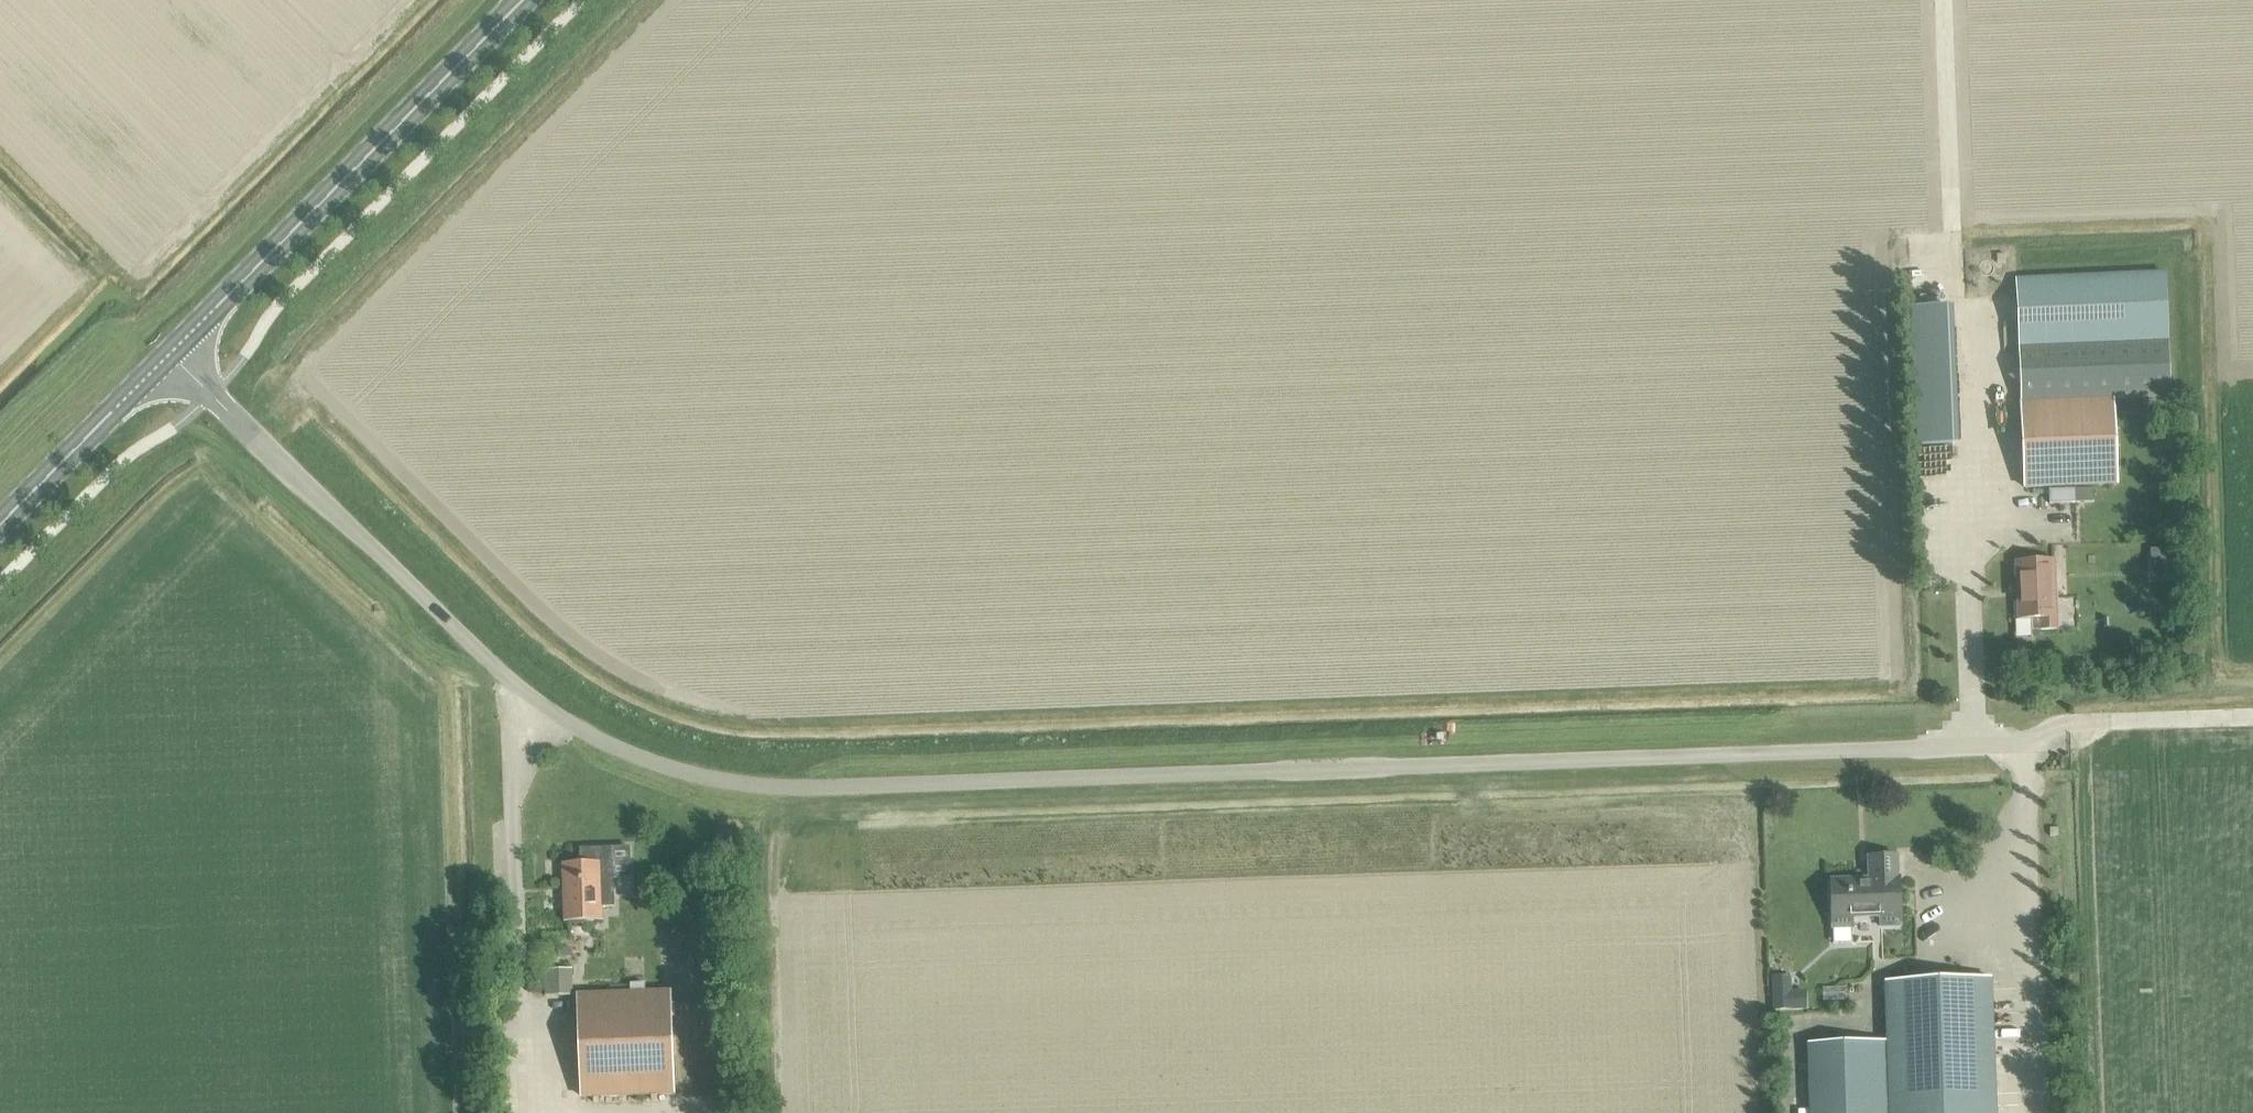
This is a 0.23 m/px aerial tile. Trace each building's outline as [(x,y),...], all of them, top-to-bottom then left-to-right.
[(1993,265),(1992,264),(1991,263),(1990,262),(1989,261),(1987,260),(1986,260),(1984,261),(1983,261),(1982,262),(1980,263),(1979,264),(1979,265),(1978,267),(1978,268),(1978,270),(1979,271),(1979,272),(1980,274),(1982,275),(1983,275),(1984,276),(1986,276),(1987,276),(1989,275),(1990,275),(1991,274),(1992,272),(1993,271),(1994,270),(1994,268),(1994,267),(1993,265)] [(2166,274),(2015,280),(2024,488),(2116,484),(2112,400),(2171,398),(2166,274)] [(1911,310),(1917,447),(1952,446),(1946,309),(1911,310)] [(2049,490),(2049,504),(2076,503),(2075,489),(2049,490)] [(2053,559),(2014,561),(2017,619),(2034,618),(2034,629),(2056,628),(2055,617),(2056,617),(2053,559)] [(579,862),(561,863),(563,921),(602,920),(602,906),(614,906),(613,878),(631,878),(629,846),(616,847),(579,848),(579,862)] [(1869,879),(1831,880),(1832,924),(1832,927),(1852,927),(1851,917),(1880,916),(1880,926),(1900,925),(1900,915),(1899,878),(1897,878),(1896,856),(1869,857),(1869,879)] [(544,968),(545,995),(572,994),(571,968),(544,968)] [(1790,977),(1772,977),(1773,1009),(1791,1009),(1790,977)] [(1990,977),(1884,981),(1886,1040),(1807,1043),(1810,1112),(1995,1112),(1990,977)] [(577,994),(581,1096),(672,1093),(669,991),(577,994)]
